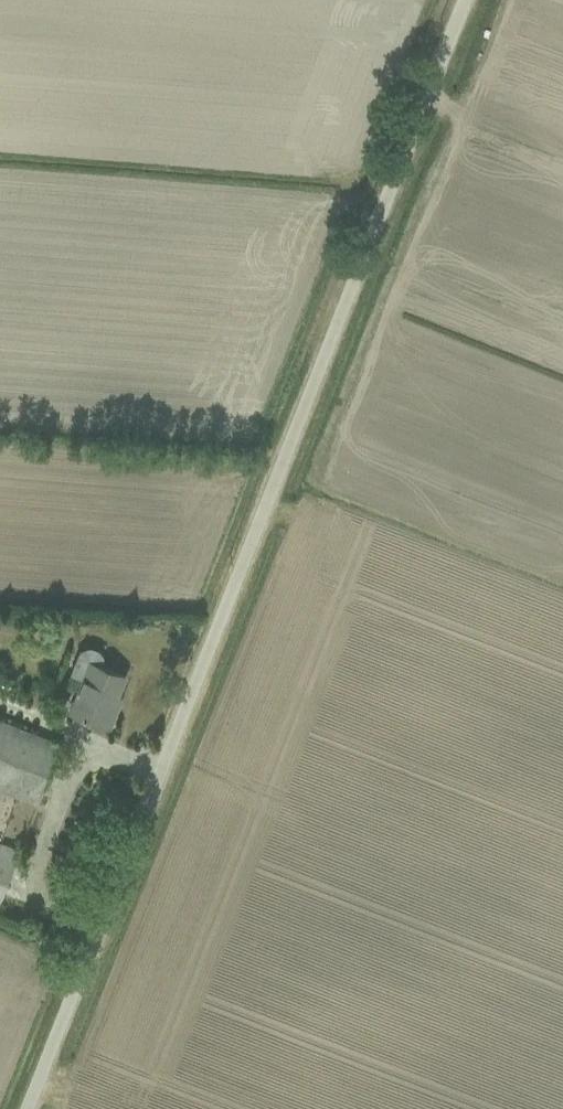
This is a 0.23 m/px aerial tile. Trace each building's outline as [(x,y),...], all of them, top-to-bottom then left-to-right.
[(132,684),(81,657),(60,724),(111,744),(132,684)] [(69,744),(0,719),(0,788),(46,805),(69,744)] [(10,791),(0,790),(0,833),(3,834),(10,791)] [(10,911),(28,848),(0,840),(0,909),(10,911)]
